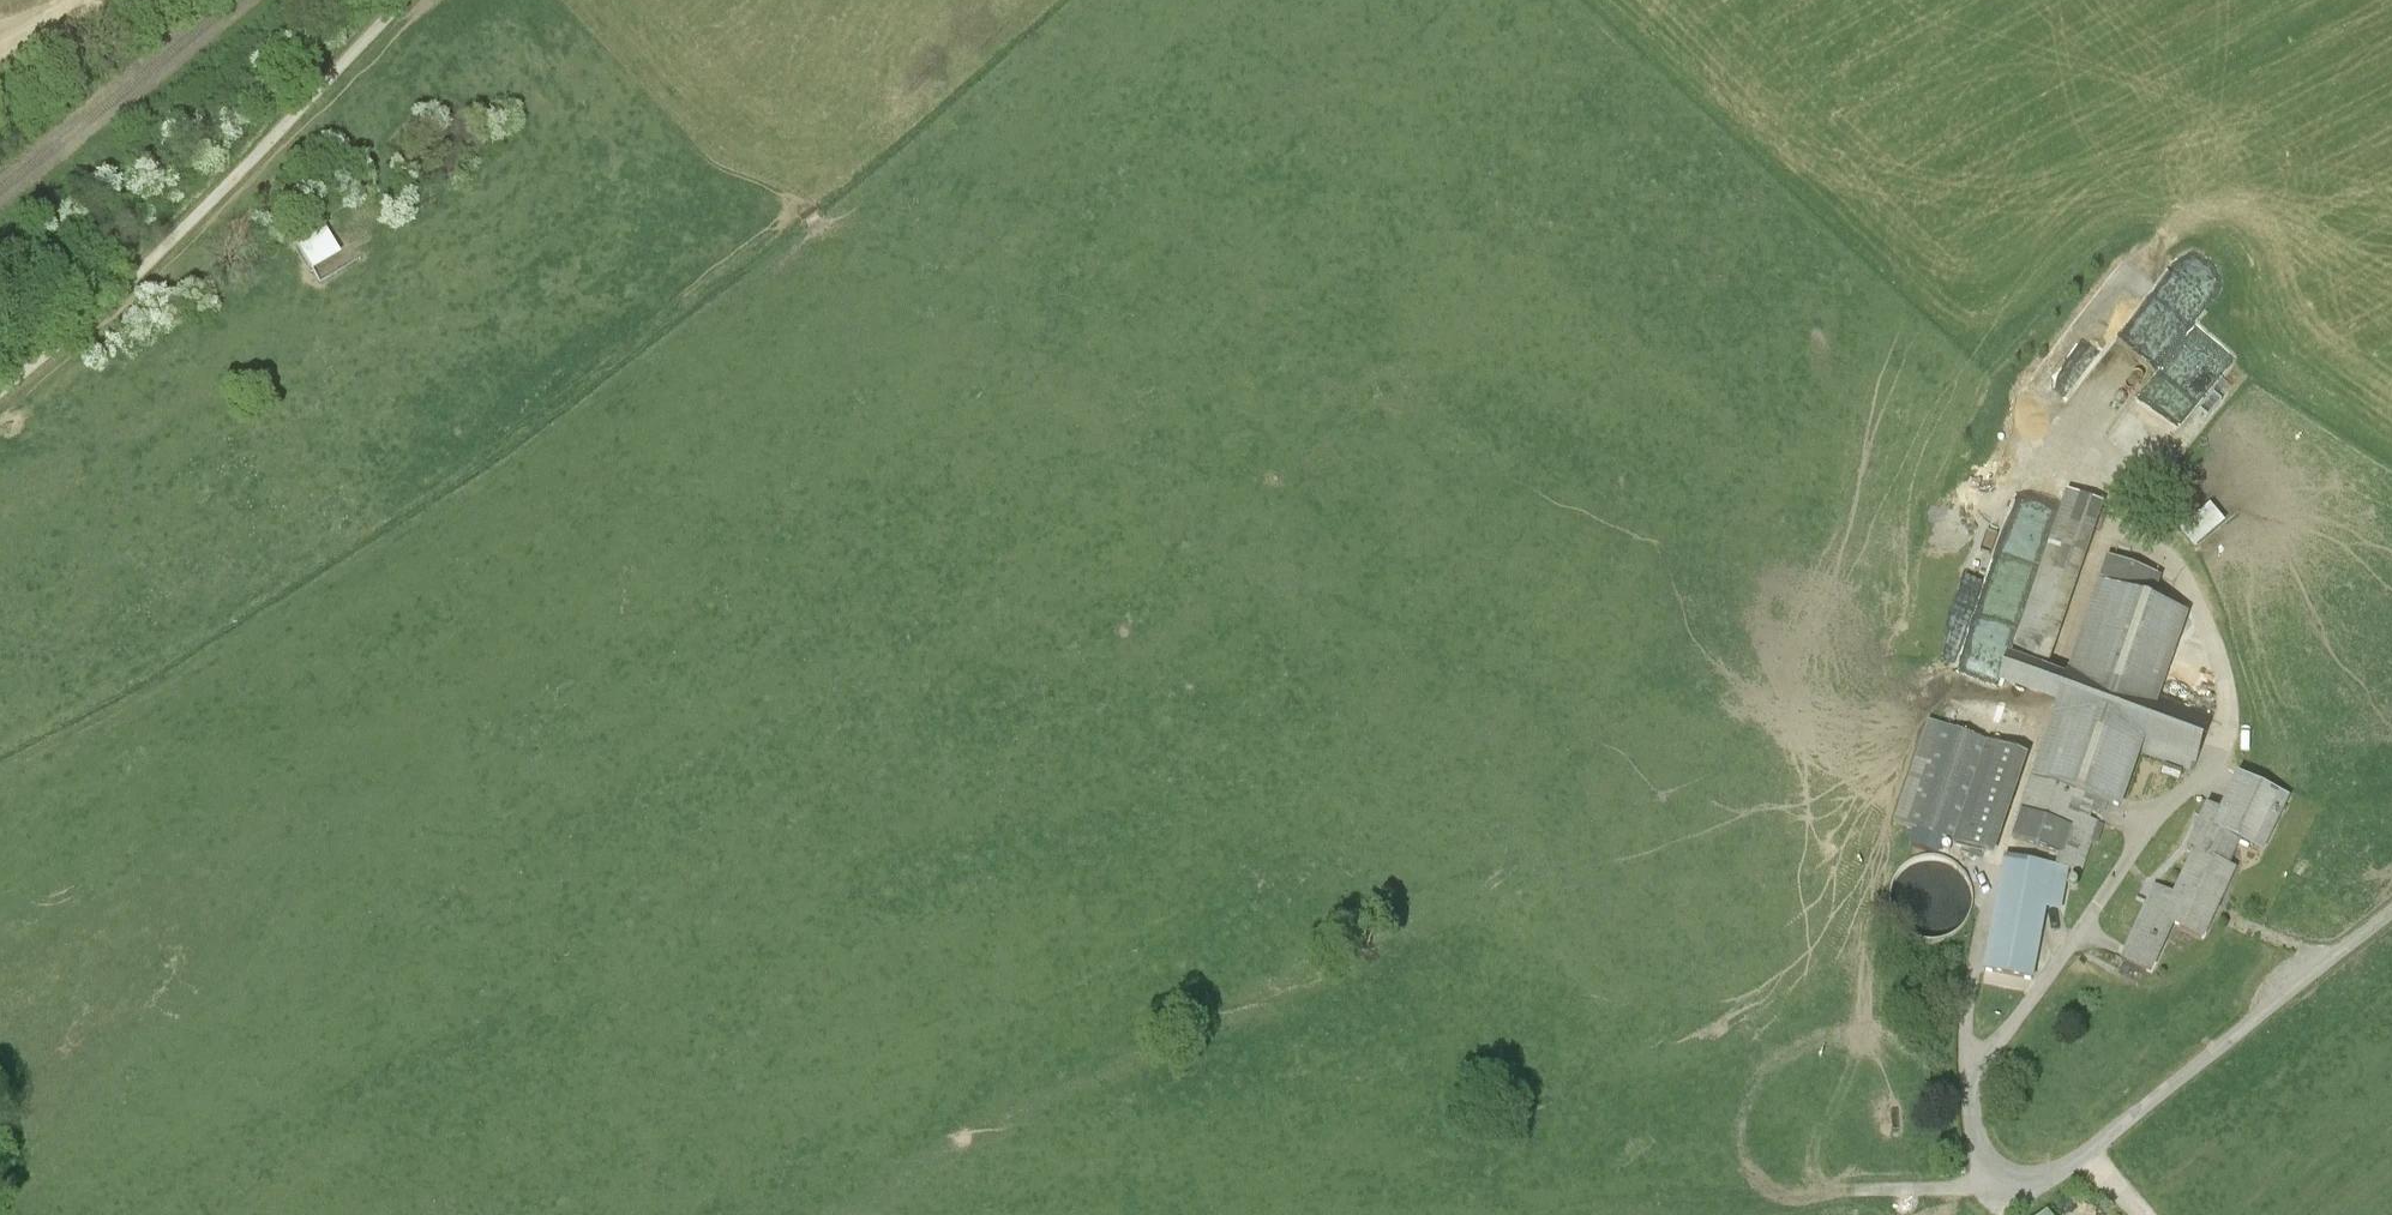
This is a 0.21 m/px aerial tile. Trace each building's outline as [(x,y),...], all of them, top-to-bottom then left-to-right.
[(306,271),(336,256),(320,224),(290,239),(306,271)] [(2068,406),(2108,437),(2229,280),(2188,249),(2068,406)] [(2161,703),(2188,621),(2145,608),(2153,583),(2107,568),(2069,684),(2049,678),(2103,510),(2068,499),(2006,690),(2064,709),(2035,783),(2109,808),(2123,811),(2142,754),(2196,772),(2213,720),(2161,703)] [(2209,507),(2178,530),(2191,548),(2223,524),(2209,507)] [(1897,829),(1994,862),(2029,763),(1931,729),(1897,829)] [(2109,808),(2035,783),(2023,815),(2074,832),(2064,859),(2060,872),(2068,875),(2082,880),(2101,826),(2091,823),(2092,819),(2103,823),(2109,808)] [(2220,819),(2211,838),(2240,851),(2261,862),(2286,810),(2236,786),(2220,819)] [(2220,819),(2209,814),(2190,856),(2194,858),(2174,901),(2153,892),(2121,963),(2153,978),(2174,934),(2203,947),(2236,877),(2230,874),(2240,851),(2211,838),(2220,819)] [(2074,832),(2023,815),(2014,842),(2064,859),(2074,832)] [(1951,938),(1971,913),(1968,881),(1942,861),(1910,864),(1890,889),(1893,921),(1918,941),(1951,938)] [(1990,969),(2032,977),(2045,911),(2060,914),(2068,875),(2060,872),(2009,866),(1990,969)]
